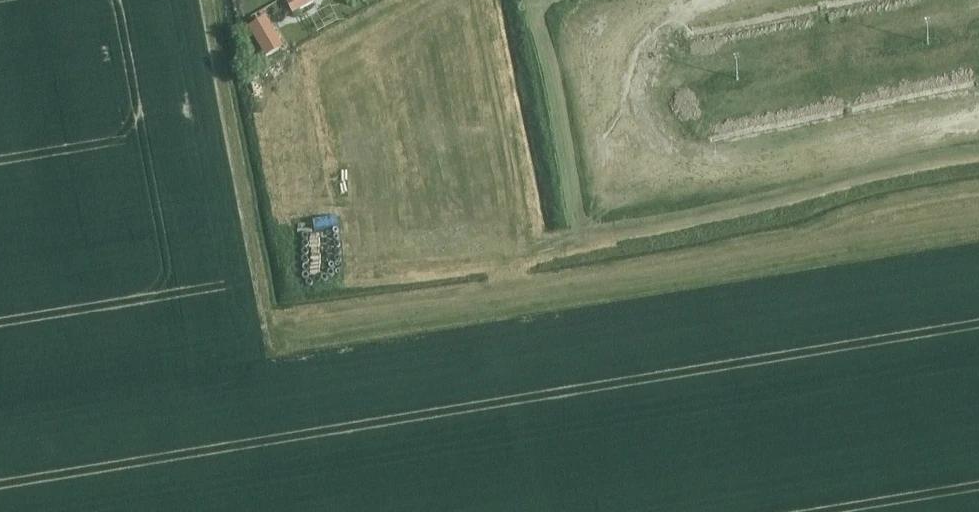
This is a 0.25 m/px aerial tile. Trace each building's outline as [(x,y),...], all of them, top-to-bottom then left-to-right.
[(315,2),(314,0),(286,0),(285,0),(293,15),(315,2)] [(267,17),(251,26),(267,54),(283,45),(267,17)]
